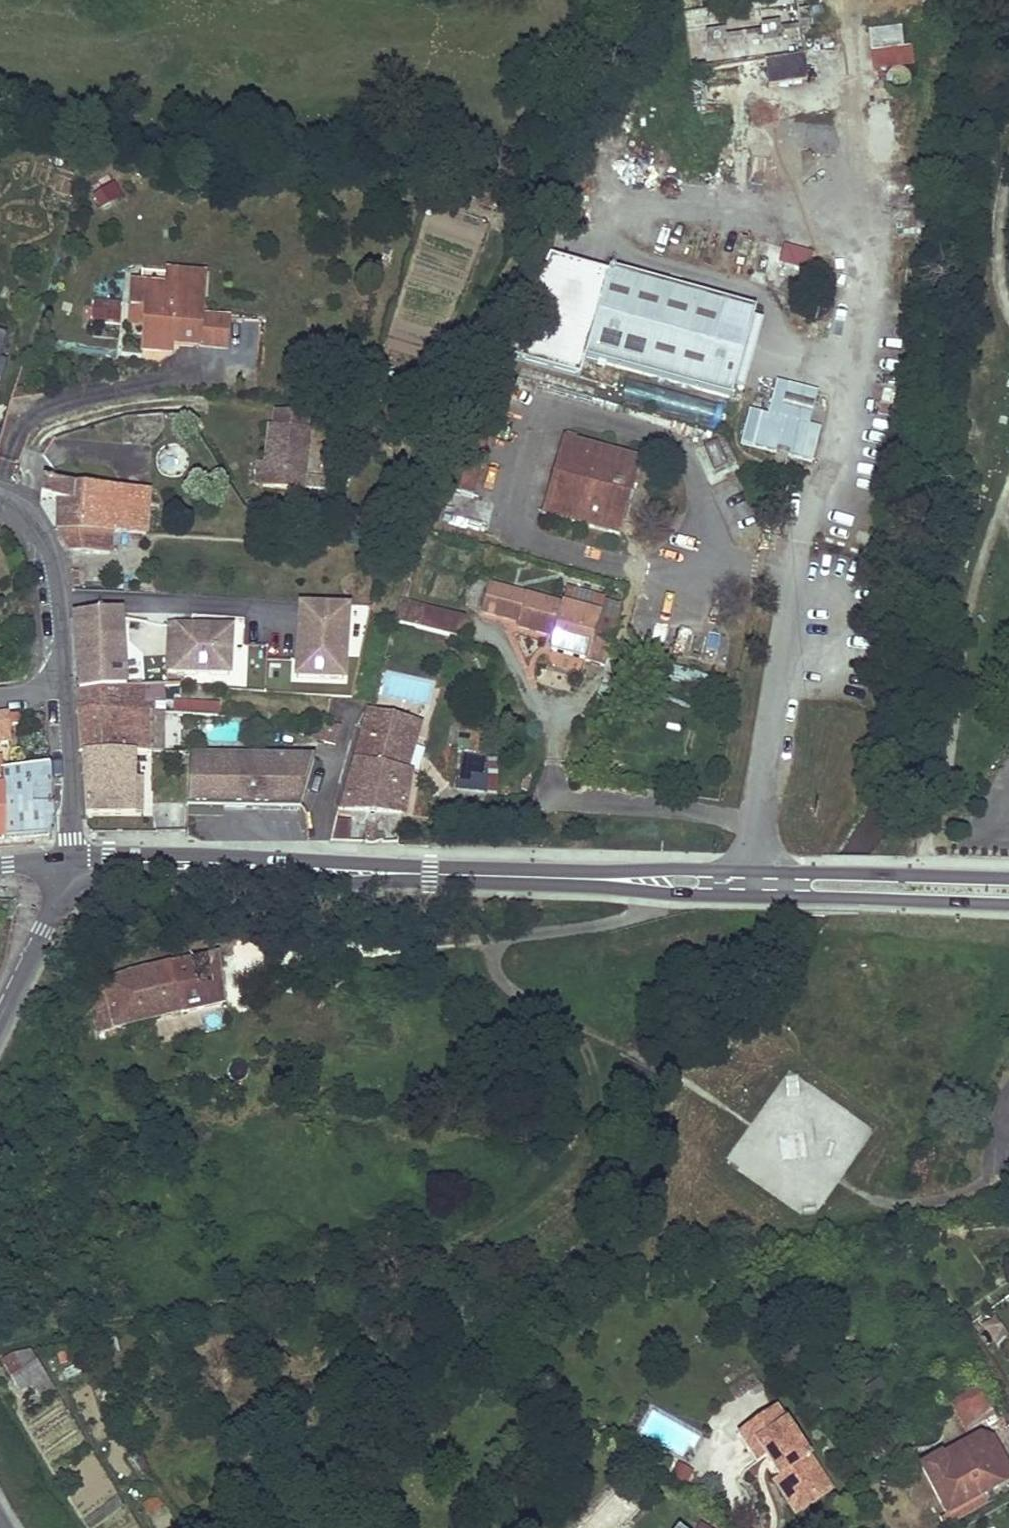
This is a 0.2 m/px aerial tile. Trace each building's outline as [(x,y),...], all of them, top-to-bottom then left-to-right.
[(904,51),(901,28),(868,31),(871,54),(904,51)] [(912,69),(910,50),(904,51),(871,54),(874,74),(912,69)] [(807,80),(804,57),(766,63),(769,85),(807,80)] [(101,206),(119,196),(112,185),(95,196),(101,206)] [(808,272),(813,255),(784,247),(779,264),(808,272)] [(731,399),(755,310),(609,269),(608,274),(605,285),(579,278),(582,267),(549,258),(502,357),(577,377),(582,357),(731,399)] [(605,285),(608,274),(582,267),(579,278),(605,285)] [(166,288),(167,272),(142,270),(141,286),(166,288)] [(201,316),(204,275),(167,272),(166,288),(141,286),(132,285),(130,307),(146,308),(145,324),(143,350),(161,351),(161,343),(170,344),(198,346),(201,316)] [(145,324),(146,308),(130,307),(129,323),(145,324)] [(227,349),(229,319),(201,316),(198,346),(227,349)] [(169,352),(170,344),(161,343),(161,351),(169,352)] [(389,400),(396,379),(389,377),(382,397),(389,400)] [(809,426),(812,414),(782,407),(785,396),(814,404),(818,392),(777,382),(768,415),(809,426)] [(714,430),(722,408),(673,389),(664,411),(714,430)] [(812,414),(814,404),(785,396),(782,407),(812,414)] [(473,494),(497,405),(485,401),(460,490),(473,494)] [(303,490),(309,431),(306,431),(307,416),(275,411),(273,426),(269,426),(268,438),(272,439),(271,444),(267,444),(265,462),(262,486),(303,490)] [(812,462),(820,429),(809,426),(768,415),(761,413),(752,447),(776,453),(777,448),(790,451),(788,456),(812,462)] [(619,535),(640,461),(562,439),(541,514),(619,535)] [(727,466),(716,441),(703,447),(713,472),(727,466)] [(788,456),(790,451),(777,448),(776,453),(788,456)] [(262,486),(265,462),(259,462),(256,485),(262,486)] [(132,522),(134,490),(75,485),(43,482),(41,499),(59,501),(57,530),(59,530),(112,533),(113,521),(132,522)] [(146,536),(149,491),(134,490),(132,522),(113,521),(112,533),(146,536)] [(110,555),(112,533),(59,530),(71,551),(110,555)] [(489,572),(495,551),(488,549),(481,569),(489,572)] [(597,616),(564,606),(488,585),(481,611),(509,618),(510,615),(519,618),(518,621),(517,626),(548,635),(551,624),(558,626),(555,637),(551,650),(605,666),(609,653),(618,622),(612,620),(597,616)] [(601,602),(602,599),(568,590),(564,606),(597,616),(601,602)] [(416,628),(421,608),(400,602),(393,621),(416,628)] [(612,620),(616,606),(601,602),(597,616),(612,620)] [(618,622),(621,608),(616,606),(612,620),(618,622)] [(301,608),(296,678),(343,680),(346,611),(301,608)] [(428,631),(434,612),(421,608),(416,628),(428,631)] [(467,636),(464,620),(434,612),(428,631),(465,641),(467,636)] [(126,689),(121,613),(74,617),(79,692),(126,689)] [(555,637),(558,626),(551,624),(548,635),(555,637)] [(229,676),(232,631),(169,628),(167,673),(229,676)] [(153,712),(152,699),(162,699),(161,686),(126,689),(79,692),(80,710),(147,712),(153,712)] [(165,713),(164,699),(162,699),(152,699),(153,712),(162,712),(165,713)] [(218,716),(219,705),(173,702),(172,713),(218,716)] [(148,752),(147,712),(80,710),(82,752),(136,752),(148,752)] [(405,770),(419,723),(369,710),(343,809),(403,813),(410,772),(405,770)] [(163,752),(162,712),(153,712),(147,712),(148,752),(163,752)] [(19,723),(18,713),(0,715),(0,741),(11,740),(10,724),(19,723)] [(335,745),(339,726),(319,724),(316,741),(335,745)] [(141,816),(142,780),(136,781),(136,752),(82,752),(84,772),(86,772),(87,779),(84,779),(86,815),(141,816)] [(486,792),(487,759),(462,754),(456,788),(486,792)] [(300,812),(314,761),(189,756),(187,808),(300,812)] [(496,798),(498,758),(489,758),(488,799),(496,798)] [(53,831),(49,766),(2,770),(4,839),(48,836),(53,831)] [(348,842),(350,820),(335,819),(331,841),(348,842)] [(217,955),(106,979),(117,1026),(227,1002),(217,955)] [(1006,1331),(998,1320),(988,1327),(996,1338),(1006,1331)] [(45,1375),(31,1352),(15,1354),(3,1361),(21,1390),(32,1383),(45,1375)] [(41,1398),(55,1390),(45,1375),(32,1383),(41,1398)] [(871,1394),(884,1386),(881,1380),(867,1388),(871,1394)] [(946,1405),(965,1431),(993,1410),(974,1385),(946,1405)] [(775,1463),(771,1465),(779,1478),(789,1491),(800,1484),(808,1496),(827,1483),(775,1409),(738,1435),(758,1463),(765,1458),(770,1455),(775,1463)] [(939,1517),(945,1526),(1008,1491),(1008,1471),(992,1440),(987,1437),(984,1436),(979,1436),(975,1438),(1000,1484),(947,1514),(939,1517)] [(921,1468),(947,1514),(1000,1484),(975,1438),(921,1468)] [(876,1439),(859,1450),(868,1464),(885,1453),(876,1439)] [(150,1468),(141,1455),(132,1461),(140,1473),(150,1468)] [(765,1458),(771,1465),(775,1463),(770,1455),(765,1458)] [(694,1472),(679,1460),(670,1471),(685,1483),(694,1472)] [(832,1489),(827,1483),(808,1496),(800,1484),(789,1491),(779,1478),(773,1482),(796,1514),(832,1489)] [(193,1509),(182,1516),(191,1527),(192,1527),(201,1522),(193,1509)]
